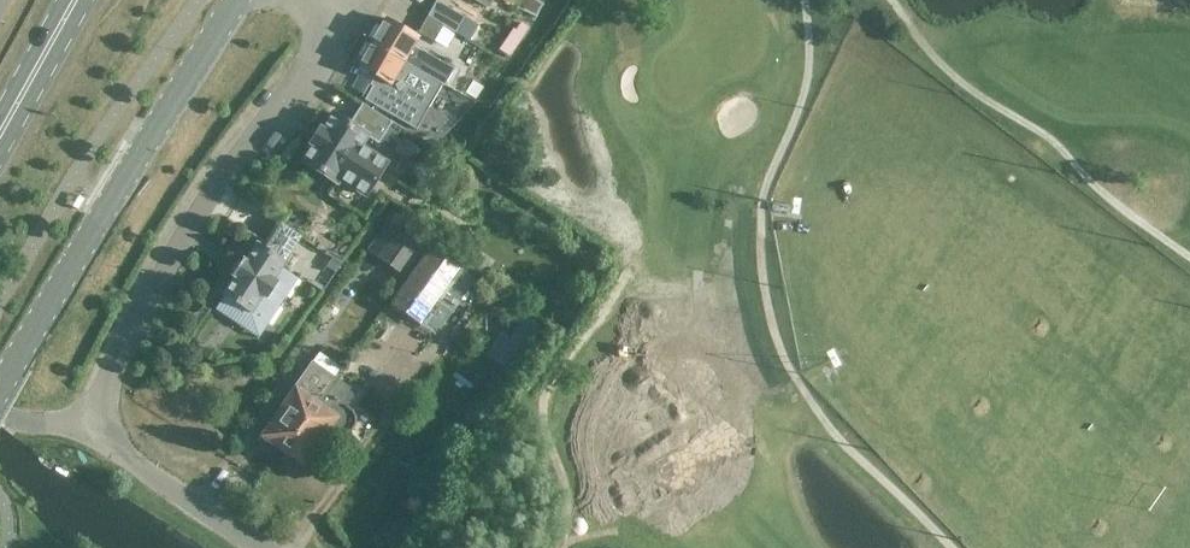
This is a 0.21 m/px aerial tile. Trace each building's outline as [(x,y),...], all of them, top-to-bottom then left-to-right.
[(449,30),(449,29),(456,33),(466,17),(436,0),(435,0),(426,16),(449,30)] [(449,30),(426,16),(417,32),(433,41),(433,40),(440,44),(449,30)] [(372,42),(434,78),(444,84),(445,83),(457,90),(463,79),(436,64),(436,62),(412,48),(419,37),(386,17),(372,42)] [(434,78),(372,42),(357,66),(374,76),(369,85),(373,87),(365,100),(415,129),(423,117),(419,103),(434,78)] [(319,127),(309,143),(312,144),(301,161),(336,183),(339,179),(365,195),(386,162),(360,146),(366,136),(378,143),(392,121),(361,103),(357,111),(349,123),(332,112),(321,129),(319,127)] [(277,221),(276,222),(261,245),(257,242),(245,260),(242,258),(231,275),(234,277),(222,295),(224,295),(215,308),(258,336),(297,277),(282,267),(286,262),(285,261),(301,237),(277,221)] [(365,249),(402,275),(421,247),(385,222),(365,249)] [(429,247),(389,304),(418,324),(421,320),(436,330),(439,330),(475,279),(458,267),(429,247)] [(523,312),(510,333),(501,327),(486,351),(511,366),(538,321),(523,312)] [(259,436),(281,451),(334,376),(312,361),(259,436)] [(356,391),(334,376),(281,451),(303,466),(324,436),(332,442),(338,441),(345,439),(354,425),(355,417),(352,410),(346,405),(356,391)]
